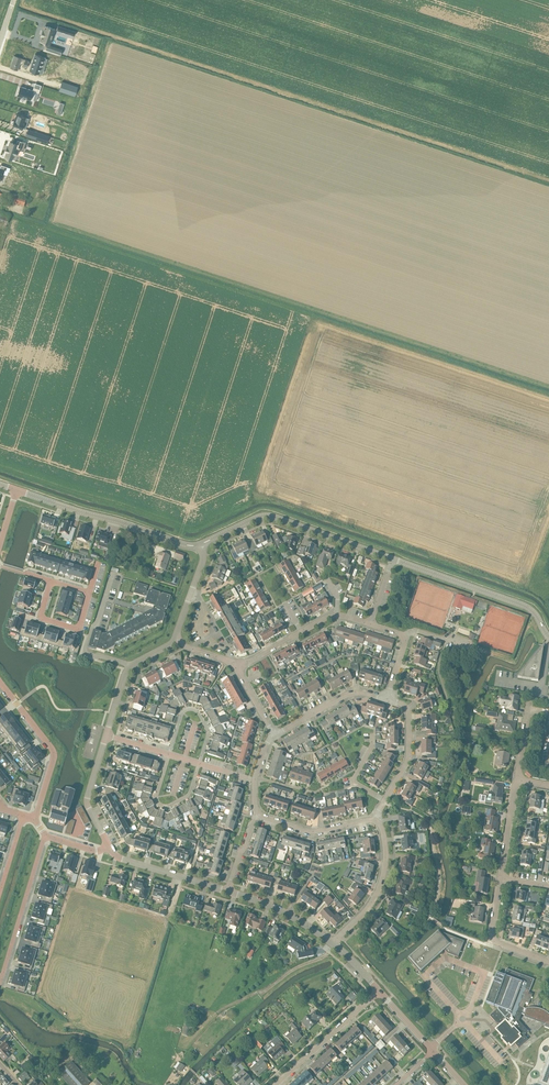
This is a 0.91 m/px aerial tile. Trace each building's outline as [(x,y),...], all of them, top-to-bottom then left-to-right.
[(44,24),(39,41),(45,43),(43,50),(60,56),(62,49),(50,45),(56,28),(44,24)] [(75,31),(58,25),(56,30),(74,36),(75,31)] [(10,67),(15,69),(17,70),(19,63),(22,64),(21,66),(30,69),(33,62),(19,57),(14,56),(12,62),(13,62),(11,67),(10,67)] [(45,59),(35,56),(30,71),(40,74),(42,74),(44,71),(42,70),(45,59)] [(67,93),(75,96),(78,86),(70,84),(62,81),(59,91),(67,93)] [(39,93),(40,89),(34,87),(32,90),(20,86),(17,95),(22,96),(22,97),(26,98),(33,100),(36,92),(39,93)] [(26,117),(21,116),(16,114),(14,120),(12,124),(22,128),(26,117)] [(28,128),(25,136),(38,140),(37,141),(40,143),(41,141),(47,143),(49,136),(28,128)] [(6,152),(5,157),(12,159),(13,154),(14,154),(16,155),(17,150),(16,149),(16,148),(20,149),(23,150),(25,146),(26,142),(22,141),(17,139),(15,144),(10,142),(8,147),(6,152)] [(14,204),(24,207),(26,200),(16,197),(14,204)] [(8,215),(0,212),(0,221),(6,223),(8,224),(10,216),(8,215)] [(42,517),(40,524),(41,524),(53,527),(55,519),(43,515),(42,517)] [(71,524),(63,522),(61,529),(59,528),(58,533),(69,537),(67,540),(71,542),(75,530),(69,528),(71,524)] [(80,526),(76,539),(86,542),(90,529),(80,526)] [(260,533),(257,534),(262,544),(268,541),(269,544),(273,542),(269,533),(265,535),(263,530),(260,532),(260,533)] [(104,534),(99,532),(98,533),(97,533),(96,537),(97,537),(96,541),(105,544),(104,548),(110,550),(113,542),(109,541),(111,536),(106,534),(105,535),(104,534)] [(257,547),(262,544),(257,534),(254,535),(254,534),(251,536),(253,540),(250,542),(254,551),(258,549),(257,547)] [(273,537),(276,542),(278,547),(281,545),(294,550),(298,539),(289,536),(288,538),(286,538),(285,538),(284,538),(282,539),(280,534),(273,537)] [(241,541),(238,543),(243,553),(249,550),(250,553),(254,551),(250,542),(249,542),(251,545),(247,547),(244,539),(241,541)] [(238,556),(243,553),(238,543),(236,544),(235,543),(232,545),(234,549),(230,551),(235,560),(239,558),(238,556)] [(300,547),(297,554),(306,557),(307,555),(312,556),(313,555),(316,556),(318,549),(315,548),(316,546),(307,543),(305,549),(300,547)] [(331,560),(334,552),(325,549),(322,556),(320,555),(316,566),(325,569),(328,559),(331,560)] [(32,551),(28,563),(34,565),(37,555),(38,553),(32,551)] [(185,554),(176,551),(174,558),(183,561),(185,554)] [(155,568),(163,570),(164,568),(166,568),(170,556),(160,553),(155,568)] [(340,554),(338,559),(337,564),(340,566),(341,564),(347,567),(347,568),(349,568),(346,574),(350,576),(354,566),(349,564),(351,558),(340,554)] [(37,555),(34,565),(40,567),(43,557),(37,555)] [(216,569),(215,572),(225,576),(227,570),(228,567),(226,562),(226,561),(224,556),(219,559),(221,564),(220,564),(220,565),(219,567),(216,566),(215,569),(216,569)] [(43,557),(40,567),(45,569),(49,559),(43,557)] [(49,559),(45,569),(51,571),(54,561),(49,559)] [(288,560),(284,562),(280,565),(282,569),(283,572),(292,567),(288,560)] [(54,561),(51,571),(57,572),(60,562),(54,561)] [(62,563),(59,573),(65,575),(68,565),(62,563)] [(366,569),(369,570),(372,572),(373,569),(376,570),(377,566),(368,563),(366,569)] [(68,565),(65,575),(71,577),(74,567),(68,565)] [(258,572),(259,573),(263,571),(260,565),(254,569),(257,573),(258,572)] [(79,568),(76,578),(82,580),(86,569),(86,567),(80,566),(79,568)] [(74,567),(71,577),(76,578),(79,568),(74,567)] [(287,579),(296,574),(292,567),(283,572),(285,575),(287,579)] [(86,569),(82,580),(88,582),(92,571),(86,569)] [(372,572),(369,570),(367,574),(377,578),(378,573),(375,572),(376,570),(373,569),(372,572)] [(225,576),(215,572),(214,575),(213,575),(212,578),(215,579),(214,582),(213,582),(214,583),(209,585),(211,590),(216,588),(217,588),(217,587),(222,585),(223,582),(225,576)] [(173,574),(170,584),(176,586),(179,576),(173,574)] [(296,574),(287,579),(291,585),(300,580),(296,574)] [(25,579),(22,589),(29,592),(30,588),(33,589),(36,583),(30,581),(30,580),(26,579),(26,580),(25,579)] [(259,587),(255,580),(246,585),(250,592),(259,587)] [(300,580),(291,585),(292,588),(293,588),(295,592),(303,587),(300,580)] [(100,635),(101,634),(95,632),(94,632),(94,633),(93,633),(89,646),(89,647),(90,647),(90,648),(91,648),(105,652),(114,648),(114,647),(115,647),(115,646),(115,645),(148,627),(148,628),(149,629),(150,629),(161,623),(162,623),(165,615),(164,615),(165,611),(166,611),(170,597),(162,594),(162,595),(160,594),(149,590),(148,592),(146,591),(148,586),(137,583),(133,593),(144,597),(147,597),(144,604),(154,607),(153,612),(150,611),(141,616),(142,616),(109,634),(108,633),(104,635),(103,635),(103,636),(100,635)] [(250,592),(254,598),(262,593),(259,587),(250,592)] [(22,589),(19,599),(30,602),(32,596),(28,595),(29,592),(22,589)] [(63,589),(62,595),(72,599),(74,593),(63,589)] [(254,598),(258,605),(266,600),(262,593),(254,598)] [(323,595),(318,598),(324,608),(329,605),(327,602),(330,600),(326,593),(323,595)] [(219,594),(215,596),(210,599),(212,603),(210,604),(213,610),(215,609),(218,613),(220,611),(222,616),(221,616),(221,617),(225,615),(227,617),(223,620),(226,625),(230,623),(230,624),(237,620),(229,606),(226,607),(219,594)] [(368,602),(369,598),(360,594),(359,599),(362,600),(361,603),(364,604),(365,601),(368,602)] [(62,595),(60,601),(70,605),(72,599),(62,595)] [(476,602),(457,595),(453,607),(462,610),(463,606),(473,610),(476,602)] [(356,597),(355,598),(353,604),(363,607),(364,604),(361,603),(362,600),(359,599),(356,597)] [(319,611),(324,608),(318,598),(315,599),(317,602),(314,603),(319,611)] [(19,599),(16,608),(24,611),(25,607),(28,608),(30,602),(19,599)] [(266,600),(258,605),(261,612),(270,607),(266,600)] [(60,601),(58,607),(68,610),(70,605),(60,601)] [(313,614),(319,611),(314,603),(311,605),(310,602),(307,603),(313,614)] [(303,616),(306,614),(308,617),(313,614),(307,603),(299,608),(303,616)] [(58,607),(56,613),(69,617),(70,611),(68,610),(58,607)] [(11,629),(10,633),(20,636),(22,629),(19,628),(21,621),(14,619),(12,625),(10,629),(11,629)] [(231,625),(227,627),(230,633),(234,631),(235,633),(231,635),(232,636),(233,635),(236,640),(234,641),(236,645),(234,646),(237,651),(239,650),(241,654),(250,649),(242,636),(245,635),(237,620),(230,624),(231,625)] [(282,620),(279,622),(279,621),(278,621),(276,622),(276,623),(274,624),(279,634),(285,631),(283,628),(286,626),(282,620)] [(22,629),(20,636),(29,638),(33,625),(27,623),(25,630),(22,629)] [(33,625),(29,638),(39,641),(41,635),(38,634),(40,627),(39,626),(39,625),(35,624),(35,625),(33,625)] [(270,629),(274,637),(279,634),(274,624),(272,626),(272,627),(270,629)] [(338,627),(336,632),(335,636),(339,637),(339,638),(338,641),(341,642),(345,629),(340,627),(340,628),(338,628),(338,627)] [(41,635),(39,641),(49,644),(53,631),(46,629),(44,636),(41,635)] [(264,630),(269,640),(274,637),(270,629),(267,630),(266,629),(264,630)] [(345,629),(341,642),(343,643),(344,640),(345,639),(349,640),(352,632),(349,631),(350,630),(345,629)] [(53,631),(49,644),(58,647),(60,641),(57,640),(59,633),(58,632),(58,631),(54,630),(54,631),(53,631)] [(269,640),(264,630),(261,632),(262,633),(259,634),(259,633),(255,635),(259,642),(262,640),(264,643),(269,640)] [(354,633),(352,632),(349,640),(352,642),(353,643),(352,646),(354,647),(359,633),(354,632),(354,633)] [(367,632),(365,636),(363,645),(364,641),(367,642),(368,643),(367,647),(370,647),(374,634),(369,633),(367,633),(367,632)] [(363,645),(365,636),(363,636),(363,635),(359,633),(354,647),(357,647),(358,644),(359,644),(363,645)] [(324,634),(318,637),(323,645),(328,642),(330,645),(333,643),(328,636),(326,637),(324,634)] [(378,646),(380,637),(378,636),(378,635),(374,634),(370,647),(372,648),(373,645),(374,644),(378,646)] [(60,641),(58,647),(62,648),(62,647),(68,649),(72,636),(66,635),(63,642),(60,641)] [(72,636),(68,649),(69,648),(75,650),(74,653),(77,654),(79,647),(76,646),(78,638),(72,636)] [(323,645),(318,637),(313,640),(318,648),(323,645)] [(384,652),(388,638),(383,637),(383,638),(380,637),(378,646),(381,647),(382,648),(381,651),(384,652)] [(388,638),(384,652),(386,652),(387,649),(388,649),(392,650),(395,641),(394,640),(394,641),(392,641),(392,640),(388,638)] [(418,645),(425,648),(430,649),(432,645),(440,648),(442,643),(435,640),(434,643),(433,642),(422,639),(420,646),(418,645)] [(313,640),(308,643),(313,651),(318,648),(313,640)] [(313,651),(308,643),(303,646),(305,649),(302,651),(305,657),(308,655),(308,654),(310,652),(312,655),(314,654),(313,651)] [(299,653),(297,650),(295,645),(289,648),(296,659),(298,658),(297,655),(299,653)] [(424,650),(425,648),(418,645),(416,651),(427,654),(428,652),(424,650)] [(525,670),(525,669),(518,678),(538,681),(544,646),(543,646),(543,651),(540,651),(528,666),(528,670),(525,670)] [(289,648),(284,651),(289,659),(291,662),(296,659),(289,648)] [(289,659),(284,651),(279,654),(284,662),(289,659)] [(414,656),(416,657),(427,660),(422,659),(423,656),(426,657),(427,654),(416,651),(414,656)] [(284,662),(279,654),(274,657),(276,661),(273,662),(277,669),(280,667),(279,665),(284,662)] [(427,660),(416,657),(414,664),(426,668),(429,669),(430,666),(426,665),(427,660)] [(186,668),(195,670),(198,660),(192,659),(191,661),(188,660),(186,668)] [(204,662),(198,660),(195,670),(197,671),(198,670),(201,671),(204,662)] [(181,670),(179,666),(176,661),(171,664),(170,663),(167,665),(172,675),(178,672),(177,671),(181,670)] [(200,672),(206,674),(209,664),(204,662),(201,671),(200,672)] [(215,677),(216,675),(218,670),(214,669),(215,666),(209,664),(206,674),(209,675),(209,673),(212,674),(212,676),(215,677)] [(172,675),(167,665),(164,666),(165,668),(159,670),(163,679),(166,677),(167,678),(172,675)] [(363,667),(361,674),(359,679),(365,681),(369,667),(367,666),(366,668),(363,667)] [(369,667),(365,681),(370,682),(373,673),(370,672),(372,668),(369,667)] [(342,668),(340,670),(347,682),(352,679),(348,671),(345,673),(342,668)] [(373,673),(370,682),(376,684),(380,670),(377,669),(376,674),(373,673)] [(163,679),(159,670),(154,673),(153,672),(150,674),(155,684),(157,683),(157,684),(158,684),(161,683),(161,681),(161,680),(163,679)] [(342,685),(347,682),(340,670),(338,671),(340,675),(338,677),(342,685)] [(380,670),(376,684),(381,686),(382,682),(386,683),(388,677),(384,676),(384,677),(381,676),(382,671),(380,670)] [(142,679),(145,684),(146,688),(149,686),(150,686),(150,687),(151,687),(153,686),(154,685),(153,685),(155,684),(150,674),(147,675),(148,677),(142,679)] [(337,688),(342,685),(338,677),(335,678),(332,674),(330,675),(337,688)] [(332,691),(337,688),(330,675),(328,676),(328,677),(325,678),(328,682),(330,686),(332,691)] [(227,676),(222,679),(221,680),(223,684),(223,683),(226,688),(225,688),(226,689),(235,684),(233,681),(234,681),(233,678),(229,680),(227,676)] [(404,693),(410,695),(413,684),(410,683),(411,681),(407,679),(405,685),(406,685),(404,693)] [(317,680),(311,683),(317,693),(319,692),(317,690),(321,688),(317,680)] [(413,684),(410,695),(416,696),(418,692),(423,694),(426,685),(420,683),(418,683),(418,682),(417,680),(415,680),(413,684)] [(315,694),(317,693),(311,683),(306,686),(310,694),(314,692),(315,694)] [(228,694),(237,689),(235,684),(226,689),(228,694)] [(260,689),(263,694),(273,689),(271,687),(269,688),(268,685),(260,689)] [(307,696),(310,694),(306,686),(301,689),(306,699),(308,698),(307,696)] [(194,694),(188,692),(189,701),(192,702),(192,703),(195,704),(199,688),(196,687),(194,694)] [(198,704),(201,705),(207,698),(201,696),(203,689),(199,688),(195,704),(197,704),(198,704)] [(186,704),(185,703),(189,701),(188,692),(182,695),(179,689),(176,690),(183,704),(183,705),(186,704)] [(231,699),(240,694),(237,689),(228,694),(231,699)] [(274,691),(273,689),(263,694),(266,699),(274,695),(272,692),(274,691)] [(305,700),(306,699),(301,689),(296,692),(300,700),(304,698),(305,700)] [(148,692),(144,691),(139,690),(137,696),(136,695),(135,699),(145,702),(147,696),(146,696),(148,692)] [(175,699),(170,702),(177,707),(180,705),(183,704),(176,690),(172,692),(174,696),(175,699)] [(243,699),(240,694),(231,699),(234,704),(243,699)] [(266,699),(269,704),(278,699),(275,694),(274,695),(266,699)] [(429,700),(420,703),(422,711),(433,707),(431,701),(436,700),(434,695),(428,697),(429,700)] [(507,710),(512,710),(517,711),(516,711),(518,702),(519,702),(520,697),(510,695),(509,699),(501,697),(500,705),(505,706),(505,707),(508,708),(507,710)] [(210,703),(207,698),(201,705),(203,708),(202,709),(204,711),(218,703),(216,700),(210,703)] [(145,702),(135,699),(133,702),(135,702),(133,708),(142,711),(143,708),(145,702)] [(243,699),(234,704),(235,704),(237,708),(237,709),(239,712),(245,709),(243,705),(247,703),(246,700),(244,701),(243,699)] [(278,699),(269,704),(272,709),(279,705),(278,702),(279,702),(278,699)] [(161,705),(160,709),(176,714),(177,711),(176,711),(177,707),(170,702),(168,707),(161,705)] [(371,712),(374,704),(368,702),(367,705),(363,704),(361,712),(370,714),(371,712)] [(220,707),(218,703),(204,711),(205,713),(206,713),(208,718),(215,714),(213,710),(220,707)] [(374,704),(371,712),(374,713),(374,715),(376,716),(377,714),(379,705),(374,704)] [(272,709),(275,715),(284,710),(283,707),(281,708),(279,705),(272,709)] [(377,714),(380,715),(379,717),(386,719),(388,712),(384,711),(385,707),(379,705),(377,714)] [(354,706),(348,709),(351,715),(352,718),(359,715),(354,706)] [(347,707),(341,710),(346,718),(351,715),(348,709),(347,707)] [(165,719),(167,720),(172,722),(174,716),(175,716),(176,714),(160,709),(159,713),(166,715),(165,719)] [(284,710),(275,715),(278,720),(285,716),(284,713),(285,712),(284,710)] [(341,721),(346,718),(341,710),(336,713),(341,721)] [(0,728),(12,719),(7,713),(1,718),(0,718),(0,728)] [(215,714),(208,718),(211,723),(210,724),(212,726),(226,719),(224,715),(223,716),(221,713),(220,714),(221,717),(218,718),(215,714)] [(336,713),(331,716),(335,724),(341,721),(336,713)] [(507,721),(508,716),(500,714),(499,720),(500,720),(500,725),(498,724),(498,725),(497,724),(496,730),(499,731),(499,730),(514,732),(516,723),(507,721)] [(133,718),(133,717),(129,715),(126,728),(129,729),(128,731),(133,732),(133,730),(136,731),(135,733),(145,736),(145,734),(148,735),(146,738),(151,740),(151,738),(152,739),(153,736),(156,737),(155,739),(164,742),(165,740),(168,741),(172,728),(168,727),(167,729),(156,726),(158,720),(153,718),(151,724),(133,718)] [(422,718),(422,725),(432,725),(432,721),(436,721),(436,715),(427,715),(427,718),(422,718)] [(335,724),(331,716),(326,719),(327,721),(330,727),(335,724)] [(12,719),(0,728),(4,733),(15,724),(12,719)] [(228,722),(226,719),(212,726),(213,729),(214,728),(216,732),(224,731),(222,725),(228,722)] [(246,726),(256,729),(257,723),(249,721),(248,724),(247,724),(246,726)] [(332,730),(330,727),(327,721),(321,725),(326,733),(332,730)] [(15,724),(4,733),(7,737),(19,729),(15,724)] [(390,734),(399,734),(399,728),(395,728),(395,724),(387,724),(387,731),(390,731),(390,734)] [(432,725),(422,725),(422,731),(427,731),(427,735),(436,735),(436,728),(432,728),(432,725)] [(246,732),(254,734),(256,729),(246,726),(245,728),(247,728),(246,732)] [(315,735),(314,733),(311,729),(309,730),(308,727),(301,731),(308,743),(312,741),(310,738),(315,735)] [(19,729),(7,737),(11,742),(22,733),(19,729)] [(223,737),(224,731),(216,732),(215,735),(214,735),(213,738),(228,742),(229,739),(223,737)] [(296,734),(301,743),(304,741),(306,745),(308,743),(301,731),(296,734)] [(22,733),(11,742),(15,747),(26,738),(22,733)] [(289,738),(296,750),(298,749),(296,745),(301,743),(296,734),(289,738)] [(242,742),(253,746),(251,745),(252,740),(243,737),(242,739),(243,739),(242,742)] [(436,737),(433,737),(428,737),(428,741),(422,741),(422,748),(431,748),(431,744),(436,744),(436,737)] [(26,738),(15,747),(18,751),(18,752),(20,755),(26,751),(30,747),(29,745),(30,743),(26,738)] [(227,746),(228,742),(213,738),(212,740),(213,741),(211,746),(219,749),(220,744),(227,746)] [(296,750),(289,738),(283,741),(288,750),(292,748),(294,751),(296,750)] [(399,746),(399,740),(390,740),(387,740),(387,743),(387,750),(395,750),(395,746),(399,746)] [(241,748),(251,751),(253,746),(242,742),(242,743),(244,743),(243,746),(242,746),(241,748)] [(219,749),(211,746),(210,752),(209,752),(208,754),(223,759),(224,755),(218,753),(219,749)] [(26,751),(20,755),(26,763),(39,754),(34,748),(28,753),(26,751)] [(241,754),(250,756),(251,751),(241,748),(241,750),(242,750),(241,754)] [(431,748),(422,748),(422,755),(428,755),(428,759),(436,759),(436,752),(431,752),(431,748)] [(276,750),(274,757),(287,761),(288,758),(284,757),(286,753),(276,750)] [(121,751),(121,752),(118,751),(116,760),(123,762),(126,753),(121,751)] [(386,752),(383,757),(383,758),(386,760),(392,763),(396,758),(386,752)] [(497,752),(497,758),(495,766),(506,767),(507,760),(509,760),(510,754),(497,752)] [(131,754),(126,753),(123,762),(130,764),(132,756),(130,755),(131,754)] [(39,754),(26,763),(33,772),(34,771),(39,767),(37,765),(39,763),(43,760),(39,754)] [(238,759),(248,762),(250,756),(241,754),(240,757),(239,757),(238,759)] [(132,756),(130,764),(137,766),(140,757),(135,755),(135,756),(132,756)] [(144,758),(140,757),(137,766),(144,769),(146,760),(144,759),(144,758)] [(272,763),(282,767),(283,762),(286,763),(287,761),(274,757),(272,763)] [(248,762),(238,759),(238,761),(239,761),(238,765),(246,767),(248,762)] [(349,767),(346,762),(345,759),(338,763),(342,771),(349,767)] [(151,771),(154,761),(149,760),(149,761),(146,760),(144,769),(151,771)] [(382,764),(391,769),(394,764),(392,763),(386,760),(385,762),(383,761),(382,764)] [(158,763),(154,761),(151,771),(158,773),(160,764),(158,764),(158,763)] [(269,770),(283,774),(284,771),(280,770),(282,767),(272,763),(269,770)] [(335,774),(342,771),(338,763),(331,767),(335,774)] [(429,768),(425,766),(420,763),(417,769),(429,776),(430,773),(427,771),(429,768)] [(391,769),(382,764),(380,766),(382,767),(380,769),(388,774),(391,769)] [(292,769),(291,774),(289,779),(296,781),(301,767),(298,767),(297,770),(292,769)] [(301,767),(296,781),(303,783),(306,773),(302,772),(303,768),(301,767)] [(328,778),(335,774),(331,767),(324,771),(328,778)] [(306,773),(303,783),(310,785),(313,775),(309,774),(310,770),(307,769),(306,773)] [(388,774),(380,769),(379,772),(377,771),(376,773),(385,779),(388,774)] [(414,775),(419,778),(422,780),(424,777),(427,779),(429,776),(417,769),(414,775)] [(283,774),(269,770),(267,777),(278,780),(277,779),(279,775),(280,775),(279,776),(282,776),(283,774)] [(109,780),(120,784),(122,777),(118,776),(119,773),(113,771),(112,774),(111,774),(109,780)] [(321,782),(328,778),(324,771),(317,775),(322,783),(321,782)] [(385,779),(376,773),(375,776),(376,776),(375,779),(381,783),(382,784),(385,779)] [(6,775),(0,780),(0,788),(4,785),(6,787),(12,783),(6,775)] [(201,779),(200,785),(207,787),(209,783),(215,785),(217,781),(201,776),(200,779),(201,779)] [(377,789),(381,783),(375,779),(372,777),(368,783),(377,789)] [(108,787),(107,790),(113,792),(117,794),(120,784),(109,780),(107,787),(108,787)] [(136,787),(151,792),(152,792),(152,791),(153,790),(153,789),(152,789),(154,783),(153,783),(146,781),(145,785),(138,783),(138,784),(134,783),(133,785),(137,786),(136,787)] [(241,785),(234,783),(232,788),(235,789),(234,792),(229,791),(228,793),(241,797),(243,790),(240,789),(241,785)] [(405,790),(413,795),(415,791),(419,793),(422,787),(416,784),(414,787),(409,784),(405,790)] [(485,801),(496,803),(502,804),(503,797),(502,797),(503,785),(495,784),(494,789),(493,789),(492,792),(489,792),(488,796),(486,796),(485,801)] [(212,797),(213,794),(206,791),(207,787),(200,785),(198,790),(197,790),(197,791),(196,792),(196,793),(212,797)] [(142,793),(140,799),(149,798),(150,794),(151,795),(151,794),(152,793),(152,792),(151,792),(136,787),(135,791),(142,793)] [(18,804),(19,804),(23,791),(14,788),(12,795),(15,796),(13,802),(14,803),(14,804),(18,805),(18,804)] [(112,795),(113,792),(107,790),(105,795),(107,798),(101,801),(104,806),(104,805),(105,807),(115,802),(111,796),(112,795)] [(413,795),(405,790),(402,796),(407,799),(405,803),(411,806),(414,800),(411,798),(413,795)] [(23,791),(19,804),(25,806),(28,796),(23,794),(23,791)] [(50,819),(49,821),(64,826),(72,800),(73,799),(74,794),(65,791),(64,796),(56,794),(52,806),(51,808),(51,810),(52,810),(50,819)] [(196,796),(195,799),(202,805),(204,799),(210,801),(212,797),(196,793),(195,795),(196,796)] [(239,804),(241,797),(228,793),(227,796),(232,797),(231,801),(239,804)] [(541,797),(538,796),(532,795),(531,802),(541,803),(541,804),(544,804),(544,801),(541,800),(541,797)] [(267,807),(269,808),(273,798),(267,796),(264,804),(268,806),(267,807)] [(151,801),(149,798),(140,799),(143,804),(137,807),(139,811),(152,804),(153,803),(152,801),(151,801)] [(272,807),(275,808),(278,799),(273,798),(269,808),(271,808),(272,807)] [(189,802),(189,803),(196,816),(200,814),(196,808),(202,805),(195,799),(192,801),(191,801),(191,800),(189,802)] [(278,811),(281,811),(284,801),(278,799),(275,808),(279,809),(278,811)] [(239,804),(231,801),(231,802),(233,802),(232,806),(227,805),(226,807),(239,811),(241,804),(239,804)] [(284,801),(281,811),(282,812),(283,810),(287,812),(290,803),(284,801)] [(108,814),(118,808),(115,802),(105,807),(107,812),(108,812),(109,813),(108,814)] [(185,814),(189,812),(193,818),(196,816),(189,803),(189,802),(188,802),(187,803),(186,803),(187,804),(181,807),(185,814)] [(346,812),(349,811),(350,813),(352,813),(352,811),(350,802),(344,803),(344,806),(346,812)] [(531,802),(530,808),(536,809),(535,813),(541,814),(543,814),(543,810),(540,810),(541,804),(541,803),(531,802)] [(153,803),(152,804),(139,811),(141,815),(147,811),(150,817),(155,810),(154,806),(153,804),(153,803)] [(296,816),(299,806),(293,804),(291,813),(295,814),(294,816),(296,816)] [(299,815),(302,817),(305,808),(299,806),(296,816),(298,817),(299,815)] [(174,810),(174,811),(181,824),(185,822),(181,816),(185,814),(181,807),(176,809),(176,808),(174,809),(174,810)] [(237,818),(239,811),(226,807),(225,810),(230,811),(229,815),(237,818)] [(118,808),(108,814),(110,818),(111,818),(112,820),(111,820),(122,815),(118,808)] [(311,810),(305,808),(302,817),(306,818),(305,819),(308,820),(311,810)] [(153,825),(157,826),(162,812),(162,811),(161,811),(160,810),(159,810),(159,811),(155,810),(150,817),(155,818),(153,825)] [(174,820),(178,826),(181,824),(174,811),(174,810),(171,811),(172,812),(168,814),(169,822),(174,820)] [(311,810),(308,820),(309,821),(310,819),(314,820),(316,812),(311,810)] [(327,820),(329,820),(327,810),(321,811),(323,819),(327,819),(327,820)] [(486,831),(491,831),(497,832),(498,827),(497,827),(498,819),(494,818),(495,811),(488,810),(486,819),(488,819),(486,831)] [(162,811),(162,812),(157,826),(157,828),(161,829),(163,821),(169,822),(168,814),(164,813),(165,812),(164,811),(162,811)] [(410,814),(399,816),(400,825),(401,825),(401,832),(411,831),(409,815),(410,815),(410,814)] [(115,827),(125,821),(122,815),(111,820),(114,825),(115,824),(116,826),(115,827)] [(235,825),(237,818),(229,815),(228,819),(223,818),(222,820),(222,821),(235,825)] [(527,822),(526,830),(535,832),(536,824),(539,824),(539,820),(532,819),(532,823),(527,822)] [(233,831),(235,825),(222,821),(220,820),(219,822),(222,823),(221,823),(226,824),(225,829),(233,831)] [(118,833),(129,828),(125,821),(115,827),(117,831),(118,831),(119,832),(118,833)] [(8,825),(2,824),(0,831),(0,836),(4,837),(6,831),(7,831),(8,828),(7,827),(8,825)] [(129,828),(118,833),(121,838),(121,837),(122,839),(122,840),(124,839),(127,845),(131,839),(130,836),(132,834),(129,828)] [(259,829),(257,836),(270,840),(271,837),(266,836),(267,831),(259,829)] [(528,843),(534,844),(535,844),(536,840),(534,839),(535,832),(526,830),(525,838),(529,839),(528,843)] [(220,836),(216,835),(213,834),(212,837),(215,837),(228,841),(230,835),(221,832),(220,836)] [(416,835),(409,835),(404,836),(404,839),(401,840),(402,844),(403,844),(403,851),(414,850),(413,840),(416,840),(416,835)] [(134,848),(140,850),(144,838),(137,836),(136,840),(131,839),(127,845),(134,847),(134,848)] [(270,840),(257,836),(255,843),(263,845),(264,841),(269,843),(270,840)] [(226,848),(228,841),(215,837),(214,840),(219,842),(217,846),(226,848)] [(279,842),(277,847),(277,849),(283,851),(285,846),(289,847),(291,839),(284,837),(282,843),(279,842)] [(363,848),(374,847),(374,840),(367,841),(366,837),(359,838),(360,845),(363,844),(363,848)] [(144,838),(140,850),(145,851),(145,850),(147,851),(151,852),(153,845),(150,844),(151,840),(150,840),(144,838)] [(337,840),(340,854),(342,853),(341,848),(346,847),(344,838),(337,840)] [(291,839),(289,847),(292,849),(291,853),(294,854),(298,841),(291,839)] [(480,858),(487,859),(492,860),(495,845),(490,844),(491,841),(482,839),(481,846),(485,846),(484,853),(481,852),(479,854),(479,856),(480,858)] [(337,854),(340,854),(337,840),(330,841),(332,850),(336,849),(337,854)] [(298,841),(294,854),(296,855),(298,850),(302,852),(305,843),(298,841)] [(330,841),(324,843),(326,856),(329,855),(328,851),(332,850),(330,841)] [(153,854),(160,856),(163,844),(157,842),(156,846),(153,845),(151,852),(154,853),(153,854)] [(255,843),(253,849),(266,853),(268,854),(269,852),(266,851),(266,850),(262,849),(263,845),(255,843)] [(305,843),(302,852),(306,853),(304,858),(310,859),(312,853),(309,852),(311,845),(305,843)] [(327,860),(326,856),(324,843),(317,844),(317,847),(316,847),(316,853),(318,853),(322,852),(323,857),(324,856),(324,860),(327,860)] [(167,857),(170,858),(172,851),(169,851),(171,846),(163,844),(160,856),(167,858),(167,857)] [(211,848),(210,851),(223,855),(226,848),(217,846),(216,850),(211,848)] [(375,853),(374,847),(363,848),(364,852),(361,852),(361,859),(369,858),(368,854),(375,853)] [(172,851),(170,858),(174,859),(176,860),(176,861),(180,862),(184,850),(177,848),(176,852),(172,851)] [(265,856),(266,853),(253,849),(251,856),(259,858),(260,854),(265,856)] [(190,853),(184,850),(180,862),(187,864),(187,863),(190,864),(192,858),(189,857),(190,853)] [(522,852),(521,859),(531,860),(532,854),(537,855),(538,851),(529,850),(529,853),(522,852)] [(214,855),(213,859),(221,861),(223,855),(210,851),(210,853),(214,855)] [(58,862),(60,855),(51,852),(48,861),(55,863),(54,867),(52,867),(51,871),(59,874),(62,863),(58,862)] [(77,859),(68,856),(64,870),(73,873),(77,859)] [(401,872),(406,872),(410,873),(412,861),(414,861),(414,857),(406,856),(406,860),(402,859),(401,872)] [(209,862),(208,865),(221,869),(224,862),(221,861),(213,859),(215,860),(214,864),(209,862)] [(363,872),(372,875),(374,867),(367,865),(368,861),(360,861),(358,866),(364,867),(363,872)] [(85,862),(81,875),(89,877),(88,880),(90,881),(88,890),(92,891),(95,882),(92,881),(93,879),(96,870),(92,869),(94,864),(85,862)] [(219,876),(221,869),(208,865),(208,867),(212,869),(211,873),(219,876)] [(247,881),(253,883),(256,874),(258,870),(253,869),(252,872),(250,872),(247,881)] [(477,892),(487,894),(489,880),(484,879),(485,872),(479,871),(477,883),(479,883),(477,892)] [(354,880),(357,882),(362,884),(364,880),(370,882),(372,875),(363,872),(362,877),(356,875),(354,880)] [(112,875),(111,880),(110,882),(117,884),(117,885),(124,887),(127,876),(120,874),(119,877),(112,875)] [(253,883),(259,885),(262,876),(256,874),(253,883)] [(259,885),(265,887),(268,877),(262,876),(259,885)] [(272,884),(275,885),(278,878),(274,877),(273,879),(268,877),(265,887),(270,888),(272,884)] [(278,878),(275,885),(279,886),(277,891),(283,892),(286,883),(281,881),(281,879),(278,878)] [(411,880),(409,879),(403,878),(402,882),(399,881),(395,893),(405,896),(407,896),(409,895),(409,894),(409,892),(406,892),(408,885),(409,885),(411,880)] [(135,879),(133,888),(141,891),(141,898),(146,899),(147,894),(149,889),(146,888),(148,883),(135,879)] [(283,892),(289,894),(292,885),(289,884),(290,881),(287,880),(286,883),(283,892)] [(42,882),(40,889),(52,892),(54,886),(56,887),(57,883),(50,881),(49,884),(42,882)] [(362,887),(357,885),(354,883),(351,888),(355,891),(352,894),(360,900),(364,895),(360,891),(362,887)] [(156,885),(154,891),(153,896),(164,899),(162,906),(167,907),(171,896),(167,894),(169,889),(156,885)] [(292,885),(289,894),(295,896),(298,887),(292,885)] [(52,892),(40,889),(38,896),(45,898),(44,901),(51,903),(52,899),(50,899),(52,892)] [(301,900),(306,903),(311,896),(309,894),(310,892),(307,891),(301,900)] [(525,897),(527,897),(528,894),(517,892),(516,900),(524,902),(525,897)] [(356,906),(360,900),(352,894),(350,898),(347,895),(343,900),(348,906),(352,902),(356,906)] [(187,895),(185,900),(184,905),(197,909),(196,910),(201,912),(201,909),(203,904),(199,903),(200,899),(187,895)] [(306,903),(311,907),(317,897),(315,896),(314,897),(311,896),(306,903)] [(319,899),(317,897),(311,907),(315,910),(321,902),(318,900),(319,899)] [(388,908),(389,908),(386,914),(394,918),(399,911),(400,912),(404,905),(393,899),(390,904),(388,908)] [(35,904),(33,911),(34,911),(45,914),(47,908),(51,910),(53,906),(44,903),(43,906),(35,904)] [(207,904),(205,909),(205,910),(211,912),(211,913),(218,915),(221,906),(214,904),(213,906),(207,904)] [(533,907),(526,906),(521,905),(520,908),(515,907),(513,915),(525,916),(525,913),(527,913),(527,910),(532,910),(532,911),(535,911),(535,908),(533,907)] [(471,921),(477,922),(482,923),(484,909),(476,907),(474,917),(472,916),(471,921)] [(320,915),(324,919),(332,911),(330,909),(329,911),(327,908),(320,915)] [(231,920),(230,925),(237,928),(239,921),(240,918),(242,913),(235,911),(236,910),(233,909),(232,912),(228,910),(225,918),(231,920)] [(33,912),(31,916),(32,916),(32,918),(39,920),(38,923),(44,925),(46,920),(47,916),(47,915),(46,914),(46,915),(45,914),(34,911),(33,912)] [(328,923),(330,922),(335,917),(333,914),(334,913),(332,911),(324,919),(328,923)] [(347,917),(345,915),(341,918),(338,914),(335,917),(330,922),(335,927),(344,919),(347,917)] [(262,931),(264,927),(266,922),(259,920),(259,921),(255,920),(256,917),(249,915),(247,920),(245,924),(252,927),(256,928),(256,929),(262,931)] [(525,916),(513,915),(512,921),(523,923),(524,920),(525,916)] [(375,924),(376,925),(371,929),(377,936),(384,930),(385,931),(389,927),(381,918),(375,924)] [(29,926),(26,933),(38,937),(40,930),(45,932),(46,928),(37,925),(36,928),(29,926)] [(268,926),(266,931),(264,933),(268,935),(269,934),(270,935),(269,936),(274,939),(273,941),(274,942),(277,944),(278,943),(279,941),(285,931),(275,926),(273,930),(271,929),(272,928),(268,926)] [(518,938),(523,939),(524,928),(518,927),(517,930),(511,929),(510,937),(518,938)] [(536,930),(536,931),(534,936),(538,937),(535,945),(542,948),(545,939),(540,937),(542,932),(536,930)] [(408,959),(410,961),(420,973),(431,964),(430,962),(432,960),(433,961),(443,952),(442,951),(444,950),(448,954),(458,958),(464,942),(438,931),(408,959)] [(38,937),(26,933),(24,940),(32,942),(31,945),(40,948),(41,944),(36,943),(38,937)] [(294,937),(291,941),(289,945),(296,950),(297,949),(298,952),(297,952),(299,959),(309,957),(314,956),(313,949),(306,950),(305,947),(304,947),(306,944),(294,937)] [(21,950),(20,955),(20,956),(34,960),(37,950),(30,948),(29,951),(22,949),(22,950),(21,950)] [(19,956),(18,960),(19,961),(18,962),(25,964),(24,968),(31,970),(34,960),(20,956),(19,956)] [(514,1005),(523,1008),(526,1002),(529,1003),(533,994),(529,992),(534,979),(506,969),(504,976),(497,973),(486,1003),(498,1008),(511,1012),(514,1005)] [(14,973),(13,978),(27,982),(26,981),(28,975),(29,976),(30,972),(24,970),(22,973),(15,971),(15,973),(14,973)] [(13,978),(11,983),(12,983),(11,985),(18,987),(17,990),(24,992),(27,982),(13,978)] [(326,994),(331,999),(332,1000),(337,1005),(344,998),(339,992),(344,988),(339,983),(326,994)] [(302,994),(299,997),(304,1003),(307,1000),(302,994)] [(490,1016),(495,1021),(496,1023),(497,1024),(498,1024),(499,1023),(501,1025),(499,1027),(496,1030),(503,1037),(502,1038),(501,1038),(501,1039),(507,1046),(508,1045),(507,1045),(509,1044),(511,1046),(514,1043),(518,1048),(520,1047),(522,1044),(528,1039),(524,1035),(528,1032),(519,1021),(520,1021),(522,1014),(525,1015),(545,1023),(545,1024),(548,1025),(548,1014),(545,1011),(541,1010),(537,1009),(534,1008),(530,1008),(526,1009),(527,1010),(524,1009),(514,1005),(512,1010),(511,1012),(498,1008),(498,1009),(490,1016)] [(181,1034),(185,1035),(188,1036),(189,1029),(192,1030),(195,1030),(196,1027),(193,1026),(193,1025),(191,1025),(196,1008),(190,1007),(181,1034)] [(322,1017),(318,1013),(316,1011),(310,1016),(309,1015),(302,1022),(309,1030),(316,1023),(322,1017)] [(376,1026),(383,1020),(378,1014),(371,1020),(376,1026)] [(383,1020),(376,1026),(381,1031),(388,1025),(383,1020)] [(286,1037),(289,1040),(293,1045),(301,1037),(298,1033),(300,1030),(302,1032),(302,1031),(294,1023),(291,1025),(295,1029),(286,1037)] [(388,1025),(381,1031),(386,1036),(392,1030),(388,1025)] [(356,1027),(350,1032),(356,1038),(362,1034),(356,1027)] [(351,1043),(356,1038),(350,1032),(345,1036),(351,1043)] [(395,1046),(402,1040),(397,1035),(390,1041),(395,1046)] [(256,1036),(252,1040),(253,1041),(261,1050),(265,1046),(257,1037),(256,1036)] [(345,1036),(340,1041),(346,1048),(351,1043),(345,1036)] [(285,1046),(281,1042),(277,1037),(268,1045),(270,1046),(265,1050),(268,1053),(275,1061),(284,1053),(281,1049),(285,1046)] [(406,1045),(402,1040),(395,1046),(399,1051),(406,1045)] [(335,1046),(339,1050),(341,1052),(346,1048),(340,1041),(335,1046)] [(0,1051),(0,1057),(4,1061),(10,1056),(6,1052),(9,1049),(4,1043),(0,1047),(0,1050),(1,1051),(0,1051)] [(406,1045),(399,1051),(404,1057),(411,1050),(406,1045)] [(331,1049),(325,1054),(332,1061),(337,1056),(331,1049)] [(537,1083),(543,1084),(548,1084),(548,1051),(537,1083)] [(320,1059),(326,1066),(332,1061),(325,1054),(320,1059)] [(251,1069),(254,1072),(257,1076),(268,1067),(265,1064),(268,1061),(263,1055),(260,1058),(261,1060),(251,1069)] [(320,1059),(315,1063),(321,1070),(326,1066),(320,1059)] [(393,1068),(389,1064),(387,1061),(382,1066),(388,1073),(393,1068)] [(68,1084),(87,1084),(89,1083),(71,1063),(58,1074),(68,1084)] [(310,1068),(314,1072),(316,1075),(321,1070),(315,1063),(310,1068)] [(388,1073),(382,1066),(377,1070),(383,1077),(388,1073)] [(212,1067),(208,1071),(213,1076),(217,1073),(212,1067)] [(249,1077),(243,1070),(238,1074),(240,1075),(234,1081),(238,1084),(246,1084),(247,1084),(248,1084),(252,1081),(249,1077)] [(383,1077),(377,1070),(371,1075),(378,1082),(383,1077)] [(423,1077),(420,1079),(422,1081),(424,1079),(427,1082),(434,1076),(429,1071),(427,1073),(426,1072),(425,1073),(423,1070),(420,1073),(423,1076),(423,1077)] [(302,1076),(308,1083),(313,1078),(306,1071),(302,1076)] [(11,1082),(5,1075),(3,1077),(2,1075),(3,1075),(0,1072),(0,1079),(0,1080),(0,1082),(1,1084),(7,1084),(11,1082)] [(18,1078),(22,1082),(26,1078),(28,1080),(30,1078),(24,1072),(18,1078)] [(97,1084),(102,1084),(107,1081),(100,1074),(93,1082),(97,1084)] [(371,1075),(366,1080),(371,1084),(374,1084),(378,1082),(371,1075)] [(297,1080),(302,1084),(305,1084),(308,1083),(302,1076),(297,1080)] [(434,1076),(427,1082),(430,1084),(434,1084),(439,1081),(434,1076)]
